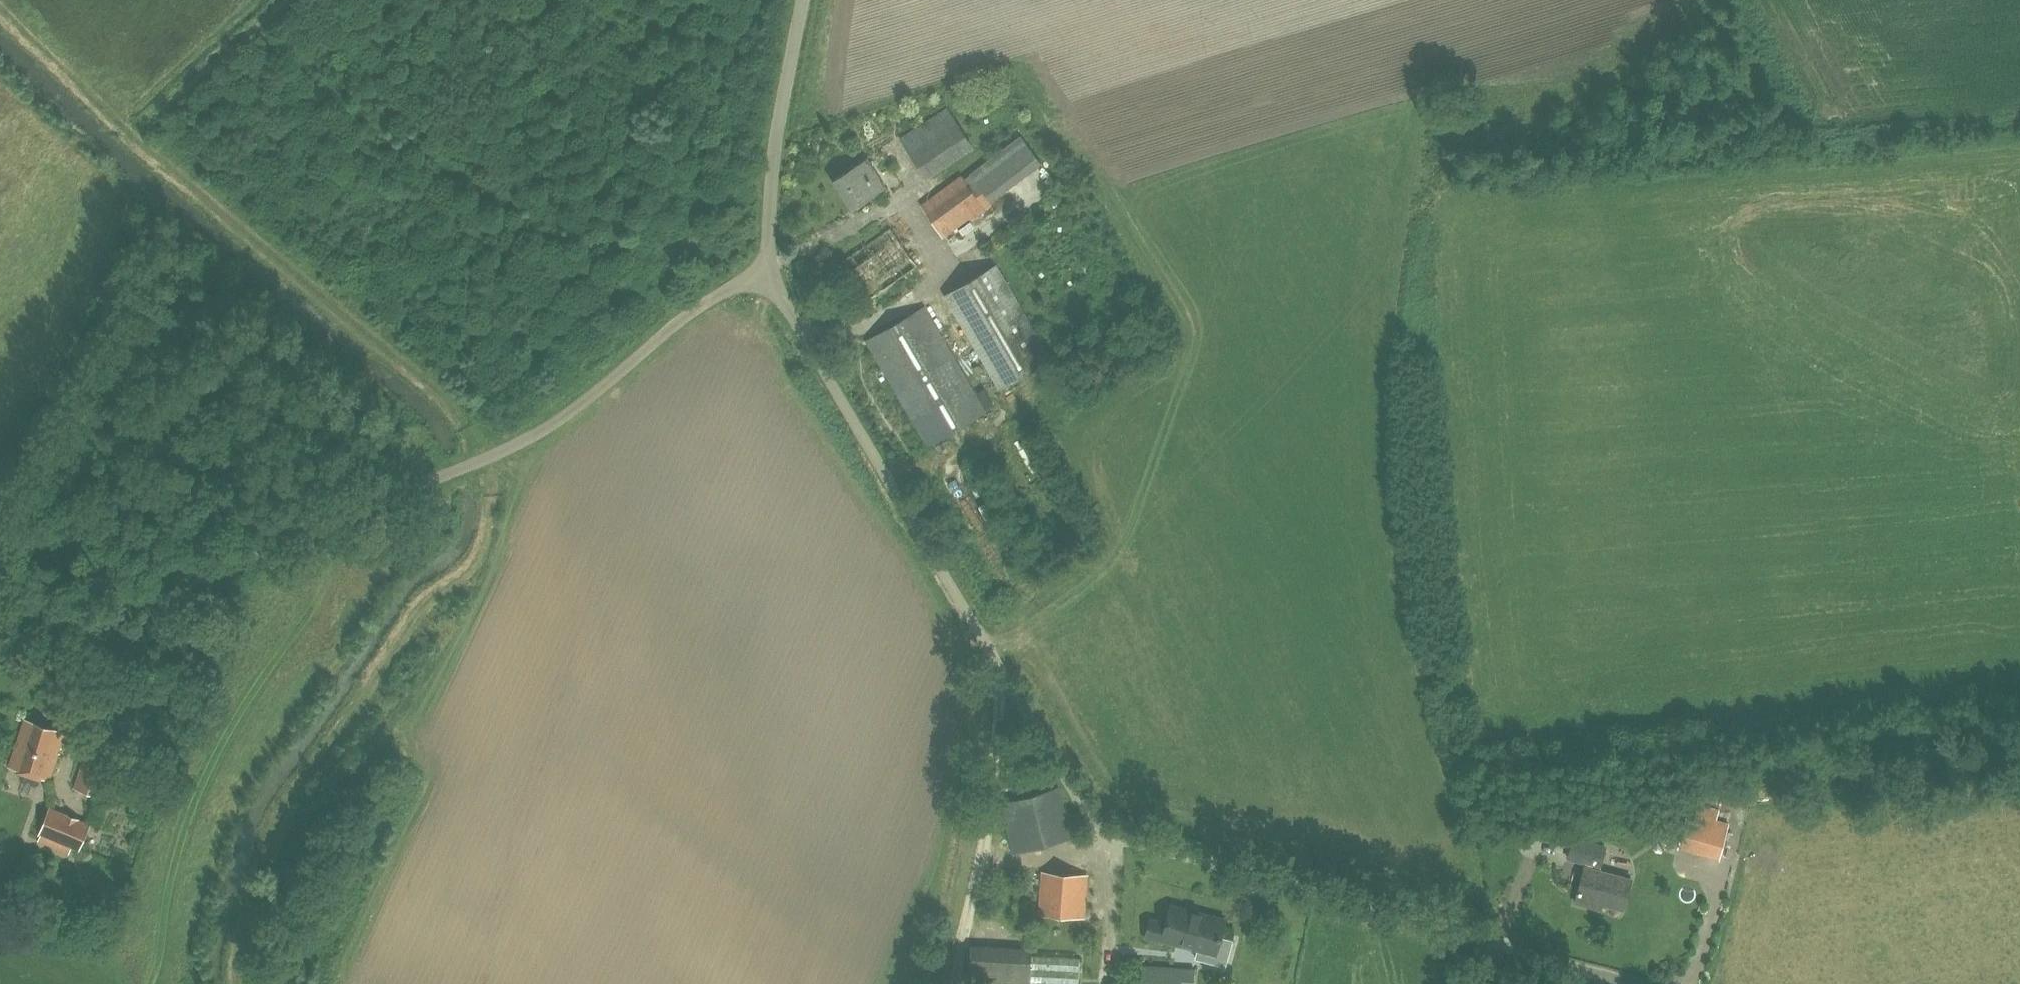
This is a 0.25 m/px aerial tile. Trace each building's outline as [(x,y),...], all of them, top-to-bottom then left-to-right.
[(974,147),(947,106),(900,137),(927,177),(974,147)] [(1041,163),(1021,134),(971,172),(991,201),(1041,163)] [(886,186),(867,158),(832,180),(851,209),(886,186)] [(943,237),(985,208),(961,175),(921,205),(943,237)] [(891,227),(844,260),(870,298),(917,266),(891,227)] [(999,389),(1001,388),(1052,357),(997,263),(944,295),(999,389)] [(985,411),(924,307),(867,340),(928,445),(985,411)] [(967,478),(955,485),(964,501),(976,494),(967,478)] [(50,779),(66,733),(27,720),(11,766),(50,779)] [(115,758),(87,748),(75,786),(102,797),(115,758)] [(1057,787),(1017,799),(1032,848),(1072,837),(1057,787)] [(79,851),(91,822),(51,805),(39,834),(79,851)] [(1729,824),(1688,813),(1679,845),(1720,857),(1729,824)] [(1585,866),(1575,901),(1597,907),(1598,901),(1624,909),(1632,879),(1599,870),(1606,846),(1574,837),(1569,857),(1587,862),(1586,866),(1585,866)] [(1040,915),(1084,917),(1087,875),(1042,872),(1040,915)] [(1171,904),(1166,922),(1150,917),(1145,936),(1162,941),(1163,939),(1216,953),(1225,918),(1171,904)] [(972,943),(970,983),(1029,983),(1029,980),(1031,954),(1031,946),(972,943)] [(1081,957),(1031,954),(1029,980),(1079,983),(1081,957)] [(1195,967),(1140,964),(1139,983),(1194,983),(1195,967)]
